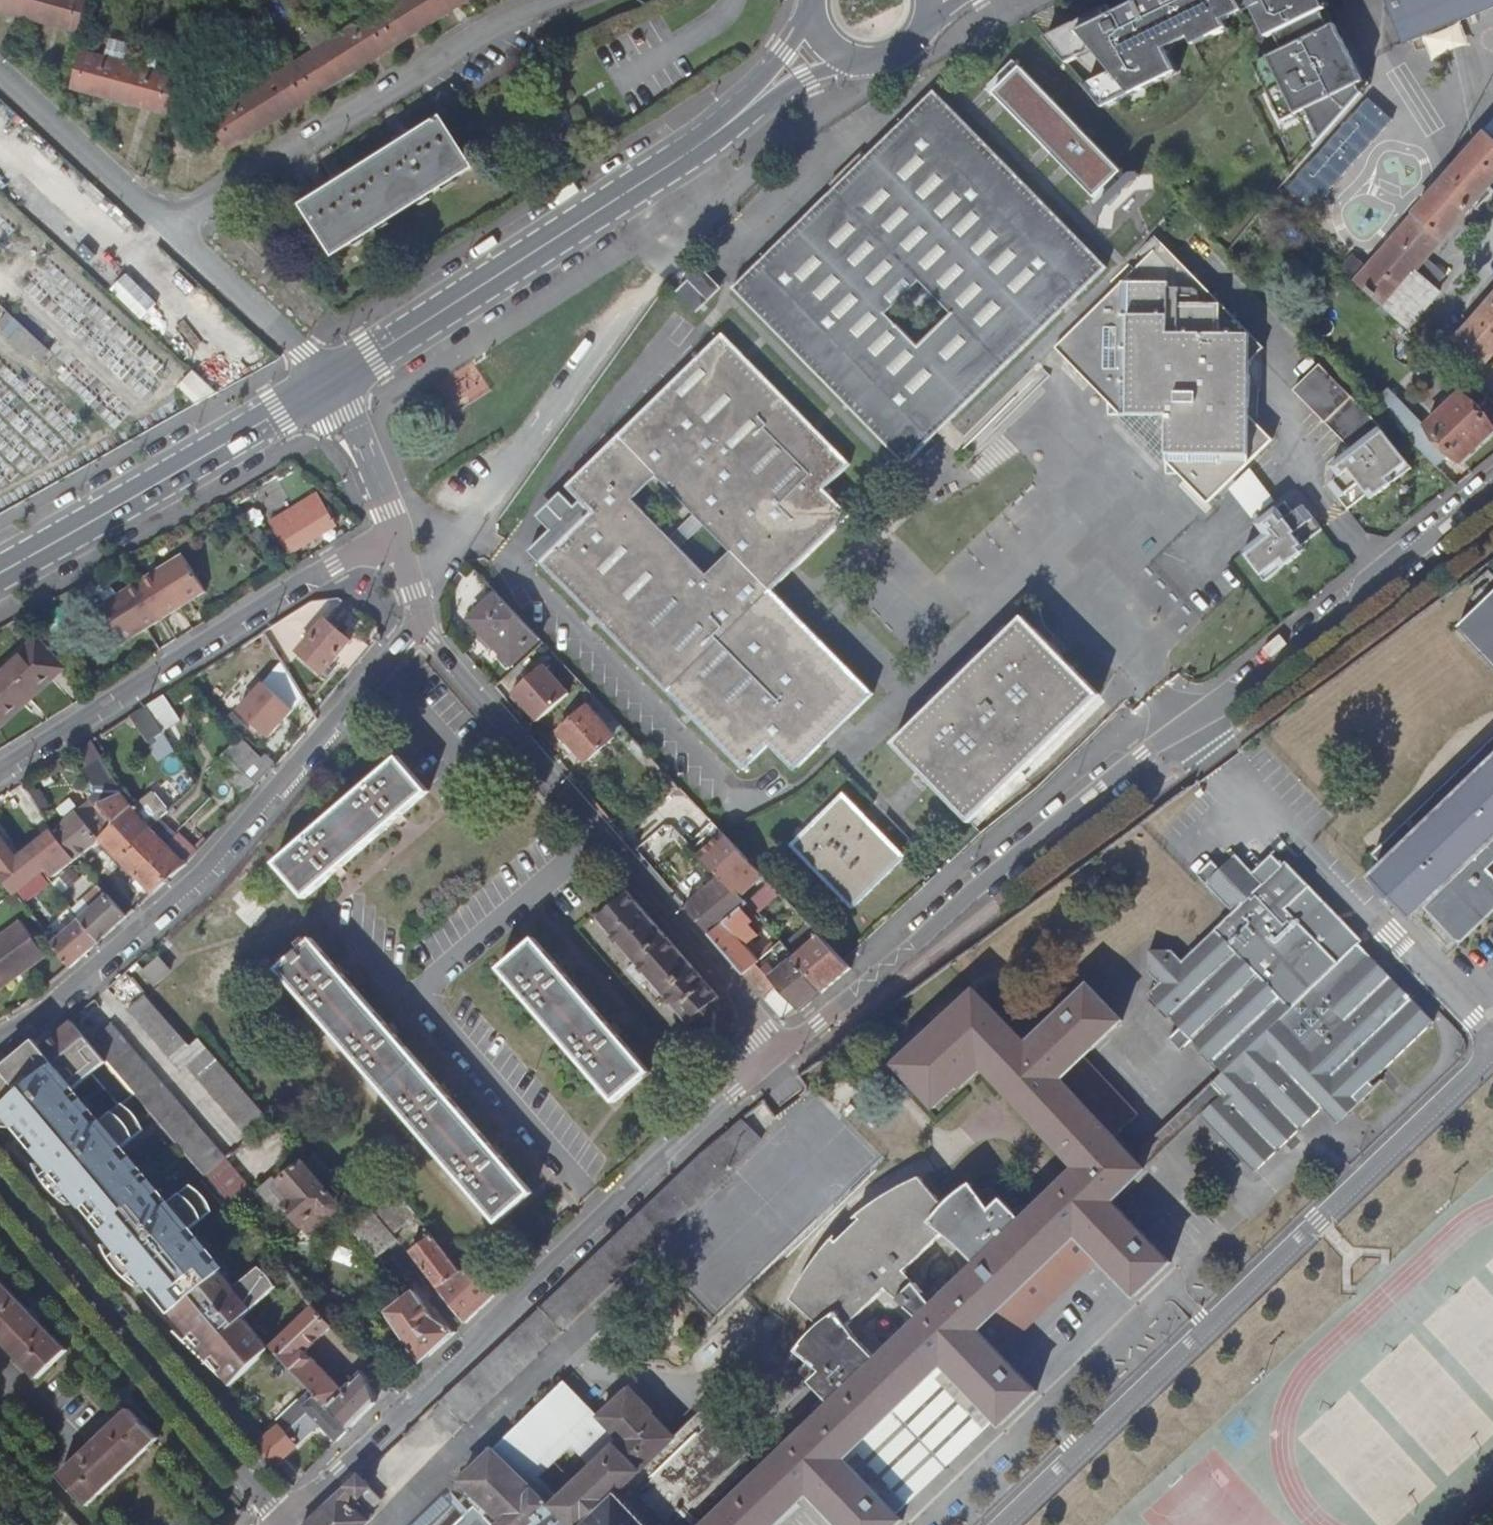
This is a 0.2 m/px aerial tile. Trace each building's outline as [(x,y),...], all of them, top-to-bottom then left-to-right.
[(23,16),(26,0),(0,0),(0,10),(23,16)] [(23,16),(81,30),(88,0),(47,0),(46,3),(33,0),(26,0),(23,16)] [(392,45),(426,24),(411,0),(395,0),(373,14),(387,37),(392,45)] [(426,24),(463,0),(411,0),(426,24)] [(1048,37),(1068,65),(1079,59),(1075,52),(1091,45),(1096,51),(1113,73),(1088,91),(1104,111),(1121,102),(1118,98),(1128,93),(1131,97),(1180,72),(1170,49),(1165,40),(1189,28),(1194,37),(1208,30),(1212,38),(1231,28),(1227,20),(1222,11),(1245,0),(1144,0),(1129,7),(1126,0),(1123,0),(1075,24),(1048,37)] [(1227,20),(1255,6),(1252,0),(1245,0),(1222,11),(1227,20)] [(1255,6),(1270,37),(1277,34),(1284,49),(1256,63),(1285,121),(1300,113),(1308,109),(1322,137),(1357,95),(1352,86),(1358,84),(1332,25),(1327,27),(1315,0),(1316,0),(1252,0),(1255,6)] [(1406,43),(1492,7),(1492,0),(1390,0),(1406,43)] [(387,37),(373,14),(338,36),(357,67),(392,45),(387,37)] [(1189,28),(1165,40),(1170,49),(1194,37),(1189,28)] [(357,67),(338,36),(292,66),(311,97),(357,67)] [(1091,45),(1075,52),(1079,59),(1096,51),(1091,45)] [(136,82),(140,66),(84,50),(74,88),(111,97),(117,77),(136,82)] [(117,77),(111,97),(169,112),(179,75),(152,69),(140,66),(136,82),(117,77)] [(311,97),(292,66),(245,95),(265,126),(311,97)] [(942,427),(949,419),(1106,264),(936,90),(908,117),(865,159),(859,153),(830,183),(836,188),(735,288),(775,328),(907,461),(937,432),(942,427)] [(265,126),(245,95),(213,115),(232,147),(265,126)] [(1300,113),(1320,140),(1322,137),(1308,109),(1300,113)] [(336,250),(340,256),(475,171),(445,123),(416,142),(409,132),(402,136),(396,140),(402,150),(352,183),(345,173),(338,178),(331,182),(337,192),(311,209),(329,238),(336,250)] [(1409,327),(1440,291),(1435,286),(1448,272),(1429,255),(1492,182),(1492,123),(1436,188),(1354,280),(1409,327)] [(1179,475),(1209,505),(1272,441),(1250,417),(1250,363),(1264,350),(1162,246),(1055,351),(1108,404),(1108,417),(1117,418),(1142,443),(1168,470),(1168,476),(1179,475)] [(698,311),(720,290),(695,266),(688,274),(685,277),(690,282),(685,286),(679,292),(698,311)] [(1460,340),(1489,365),(1492,360),(1492,302),(1460,340)] [(8,313),(0,321),(0,325),(6,331),(2,335),(31,361),(35,357),(42,362),(51,352),(14,318),(8,313)] [(745,769),(767,747),(792,773),(835,732),(847,720),(874,694),(789,607),(773,591),(789,575),(798,566),(851,515),(825,490),(851,465),(815,429),(746,358),(723,334),(697,360),(610,446),(566,489),(580,503),(575,507),(562,494),(536,519),(549,533),(529,553),(745,769)] [(1368,496),(1373,504),(1415,470),(1406,459),(1376,421),(1366,411),(1320,365),(1294,391),(1344,442),(1346,441),(1354,450),(1332,466),(1340,478),(1335,481),(1334,491),(1348,509),(1349,511),(1368,496)] [(195,406),(218,394),(194,371),(179,388),(195,406)] [(1376,400),(1436,462),(1451,448),(1462,459),(1492,430),(1492,424),(1463,391),(1423,428),(1386,391),(1376,400)] [(1252,473),(1230,492),(1251,518),(1274,502),(1252,473)] [(322,489),(277,518),(295,547),(340,518),(322,489)] [(1244,552),(1246,555),(1262,576),(1278,564),(1288,565),(1301,555),(1302,546),(1322,530),(1315,520),(1309,524),(1298,510),(1294,513),(1285,502),(1257,524),(1265,535),(1244,552)] [(108,607),(129,640),(213,587),(191,554),(165,571),(161,567),(130,587),(133,591),(108,607)] [(1458,623),(1492,659),(1492,589),(1458,623)] [(538,639),(496,594),(469,620),(510,665),(538,639)] [(325,668),(352,635),(327,614),(300,647),(325,668)] [(968,824),(970,826),(972,825),(1024,773),(1099,700),(1101,698),(1099,696),(1075,671),(1062,658),(1056,651),(1049,644),(1023,617),(983,656),(957,681),(931,707),(891,745),(918,772),(924,778),(931,786),(968,824)] [(44,633),(0,672),(0,715),(6,721),(71,663),(44,633)] [(512,694),(538,723),(569,695),(543,666),(512,694)] [(270,738),(298,709),(266,677),(229,716),(245,731),(254,722),(270,738)] [(164,695),(148,706),(164,731),(181,720),(164,695)] [(589,706),(561,730),(590,762),(617,737),(589,706)] [(159,727),(144,737),(159,760),(174,750),(159,727)] [(1492,858),(1492,733),(1373,849),(1386,861),(1372,875),(1379,882),(1412,916),(1426,902),(1463,940),(1492,912),(1492,866),(1489,862),(1492,858)] [(250,795),(280,762),(264,747),(233,780),(250,795)] [(237,766),(231,760),(225,754),(218,762),(230,773),(237,766)] [(55,828),(79,856),(102,833),(112,824),(105,815),(114,809),(106,799),(98,805),(95,801),(105,796),(125,791),(104,757),(86,767),(102,789),(54,827),(55,828)] [(274,864),(305,899),(334,874),(337,871),(341,867),(394,822),(397,819),(401,816),(429,792),(398,757),(274,864)] [(173,808),(153,784),(132,801),(125,791),(105,796),(95,801),(98,805),(106,799),(114,809),(105,815),(112,824),(102,833),(122,854),(151,827),(161,819),(173,808)] [(844,794),(791,845),(853,909),(906,857),(875,825),(870,820),(865,815),(844,794)] [(688,903),(713,931),(728,918),(747,901),(741,894),(762,874),(707,816),(700,823),(715,840),(702,852),(722,874),(688,903)] [(138,871),(177,833),(161,819),(151,827),(122,854),(138,871)] [(73,861),(79,856),(55,828),(54,827),(20,853),(0,834),(0,870),(2,872),(16,891),(38,875),(44,882),(73,861)] [(190,861),(198,851),(178,832),(177,833),(138,871),(156,890),(190,861)] [(1276,849),(1253,871),(1265,879),(1286,860),(1276,849)] [(1204,1112),(1205,1113),(1259,1169),(1326,1104),(1343,1121),(1352,1112),(1380,1084),(1374,1079),(1386,1068),(1433,1021),(1361,944),(1364,941),(1291,864),(1286,860),(1265,879),(1253,871),(1236,853),(1223,865),(1214,856),(1199,870),(1235,908),(1228,915),(1193,948),(1184,956),(1174,945),(1151,944),(1150,967),(1161,979),(1151,989),(1182,1022),(1171,1033),(1183,1045),(1194,1035),(1225,1067),(1215,1078),(1227,1090),(1204,1112)] [(721,999),(629,894),(611,909),(599,920),(637,964),(629,972),(643,988),(651,980),(691,1027),(699,1019),(701,1021),(706,1022),(710,1022),(714,1019),(715,1015),(715,1009),(712,1007),(721,999)] [(100,943),(127,919),(109,896),(81,920),(100,943)] [(713,931),(747,970),(759,959),(782,939),(775,932),(755,949),(728,918),(713,931)] [(826,988),(850,967),(844,961),(804,918),(795,925),(809,941),(795,954),(826,988)] [(69,969),(100,943),(81,920),(52,946),(69,969)] [(47,956),(22,922),(0,938),(0,990),(0,991),(47,956)] [(499,1221),(504,1227),(539,1197),(533,1191),(503,1156),(499,1152),(495,1147),(449,1095),(445,1091),(442,1087),(396,1035),(392,1031),(389,1027),(344,975),(340,971),(336,966),(312,939),(278,969),(499,1221)] [(501,968),(617,1101),(652,1072),(614,1030),(562,970),(535,939),(501,968)] [(802,1008),(826,988),(795,954),(782,939),(759,959),(798,1003),(802,1008)] [(155,982),(170,970),(160,958),(145,970),(155,982)] [(747,970),(786,1015),(798,1003),(759,959),(747,970)] [(935,1200),(919,1176),(917,1176),(869,1200),(855,1212),(859,1217),(833,1240),(828,1235),(797,1279),(790,1298),(810,1321),(796,1337),(789,1346),(803,1352),(793,1362),(825,1396),(815,1405),(820,1410),(763,1464),(700,1524),(776,1524),(810,1492),(843,1524),(898,1524),(904,1519),(900,1515),(846,1457),(945,1362),(999,1417),(1005,1423),(1042,1388),(1005,1350),(982,1326),(1081,1231),(1105,1255),(1142,1292),(1176,1259),(1116,1197),(1150,1165),(1137,1151),(1119,1133),(1063,1075),(1081,1057),(1123,1017),(1090,982),(1029,1040),(979,987),(898,1064),(932,1101),(956,1079),(961,1084),(984,1063),(1006,1085),(1009,1088),(1079,1160),(1059,1180),(1036,1201),(1030,1196),(1018,1207),(986,1175),(978,1183),(975,1169),(962,1175),(947,1188),(935,1200)] [(250,1138),(271,1120),(200,1038),(191,1046),(148,996),(146,994),(129,1008),(182,1069),(188,1064),(250,1138)] [(109,1056),(93,1037),(75,1016),(60,1028),(95,1068),(109,1056)] [(109,1056),(112,1060),(186,1146),(210,1174),(230,1157),(113,1021),(93,1037),(109,1056)] [(148,1177),(122,1147),(147,1125),(125,1099),(100,1120),(72,1088),(95,1068),(60,1028),(44,1042),(41,1040),(0,1075),(0,1123),(18,1124),(23,1119),(41,1141),(36,1145),(52,1164),(69,1185),(85,1204),(91,1199),(102,1213),(110,1222),(105,1227),(121,1246),(138,1267),(154,1286),(160,1281),(180,1304),(174,1309),(202,1342),(199,1344),(197,1346),(209,1359),(214,1355),(236,1381),(256,1361),(250,1356),(257,1349),(263,1355),(272,1345),(244,1317),(280,1282),(262,1262),(238,1282),(191,1229),(216,1207),(193,1180),(169,1201),(148,1177)] [(1119,1133),(1137,1116),(1081,1057),(1063,1075),(1119,1133)] [(1137,1151),(1150,1165),(1205,1113),(1204,1112),(1227,1090),(1215,1078),(1137,1151)] [(690,1161),(541,1304),(564,1329),(642,1253),(763,1136),(744,1116),(690,1161)] [(307,1158),(304,1161),(282,1179),(295,1195),(288,1202),(306,1224),(324,1208),(328,1214),(334,1215),(343,1207),(343,1199),(307,1158)] [(61,1193),(69,1185),(52,1164),(42,1172),(53,1185),(61,1193)] [(371,1206),(397,1236),(419,1218),(406,1203),(393,1189),(371,1206)] [(401,1240),(397,1236),(371,1206),(365,1211),(350,1222),(379,1257),(401,1240)] [(412,1253),(441,1287),(462,1270),(428,1230),(416,1239),(422,1246),(412,1253)] [(1105,1255),(1081,1231),(982,1326),(1005,1350),(1105,1255)] [(130,1274),(138,1267),(121,1246),(112,1254),(120,1264),(130,1274)] [(388,1258),(383,1262),(386,1266),(392,1262),(388,1258)] [(386,1266),(389,1271),(395,1266),(392,1262),(386,1266)] [(486,1303),(499,1291),(477,1266),(466,1274),(462,1270),(441,1287),(469,1319),(486,1303)] [(393,1275),(396,1280),(405,1274),(401,1269),(393,1275)] [(0,1280),(0,1337),(39,1378),(67,1351),(38,1321),(42,1318),(36,1312),(32,1308),(29,1310),(0,1280)] [(424,1361),(456,1331),(436,1317),(417,1292),(391,1311),(424,1361)] [(331,1326),(315,1305),(273,1346),(320,1393),(331,1404),(346,1389),(307,1349),(331,1326)] [(250,1356),(256,1361),(263,1355),(257,1349),(250,1356)] [(900,1515),(999,1417),(945,1362),(846,1457),(900,1515)] [(372,1406),(377,1402),(375,1393),(372,1382),(370,1376),(365,1371),(346,1389),(331,1404),(353,1425),(372,1406)] [(619,1494),(650,1524),(700,1524),(763,1464),(702,1404),(669,1436),(623,1388),(597,1415),(565,1382),(465,1476),(505,1516),(498,1523),(477,1503),(454,1524),(586,1524),(619,1494)] [(340,1438),(353,1425),(331,1404),(320,1393),(309,1403),(304,1397),(279,1419),(282,1422),(259,1441),(275,1460),(322,1420),(340,1438)] [(434,1412),(456,1433),(464,1424),(443,1403),(434,1412)] [(89,1507),(159,1442),(130,1411),(100,1438),(97,1435),(93,1440),(87,1445),(90,1448),(74,1463),(60,1476),(89,1507)] [(308,1524),(367,1524),(379,1512),(363,1495),(352,1483),(308,1524)] [(375,1483),(366,1492),(378,1504),(388,1495),(375,1483)] [(586,1524),(650,1524),(619,1494),(586,1524)]
